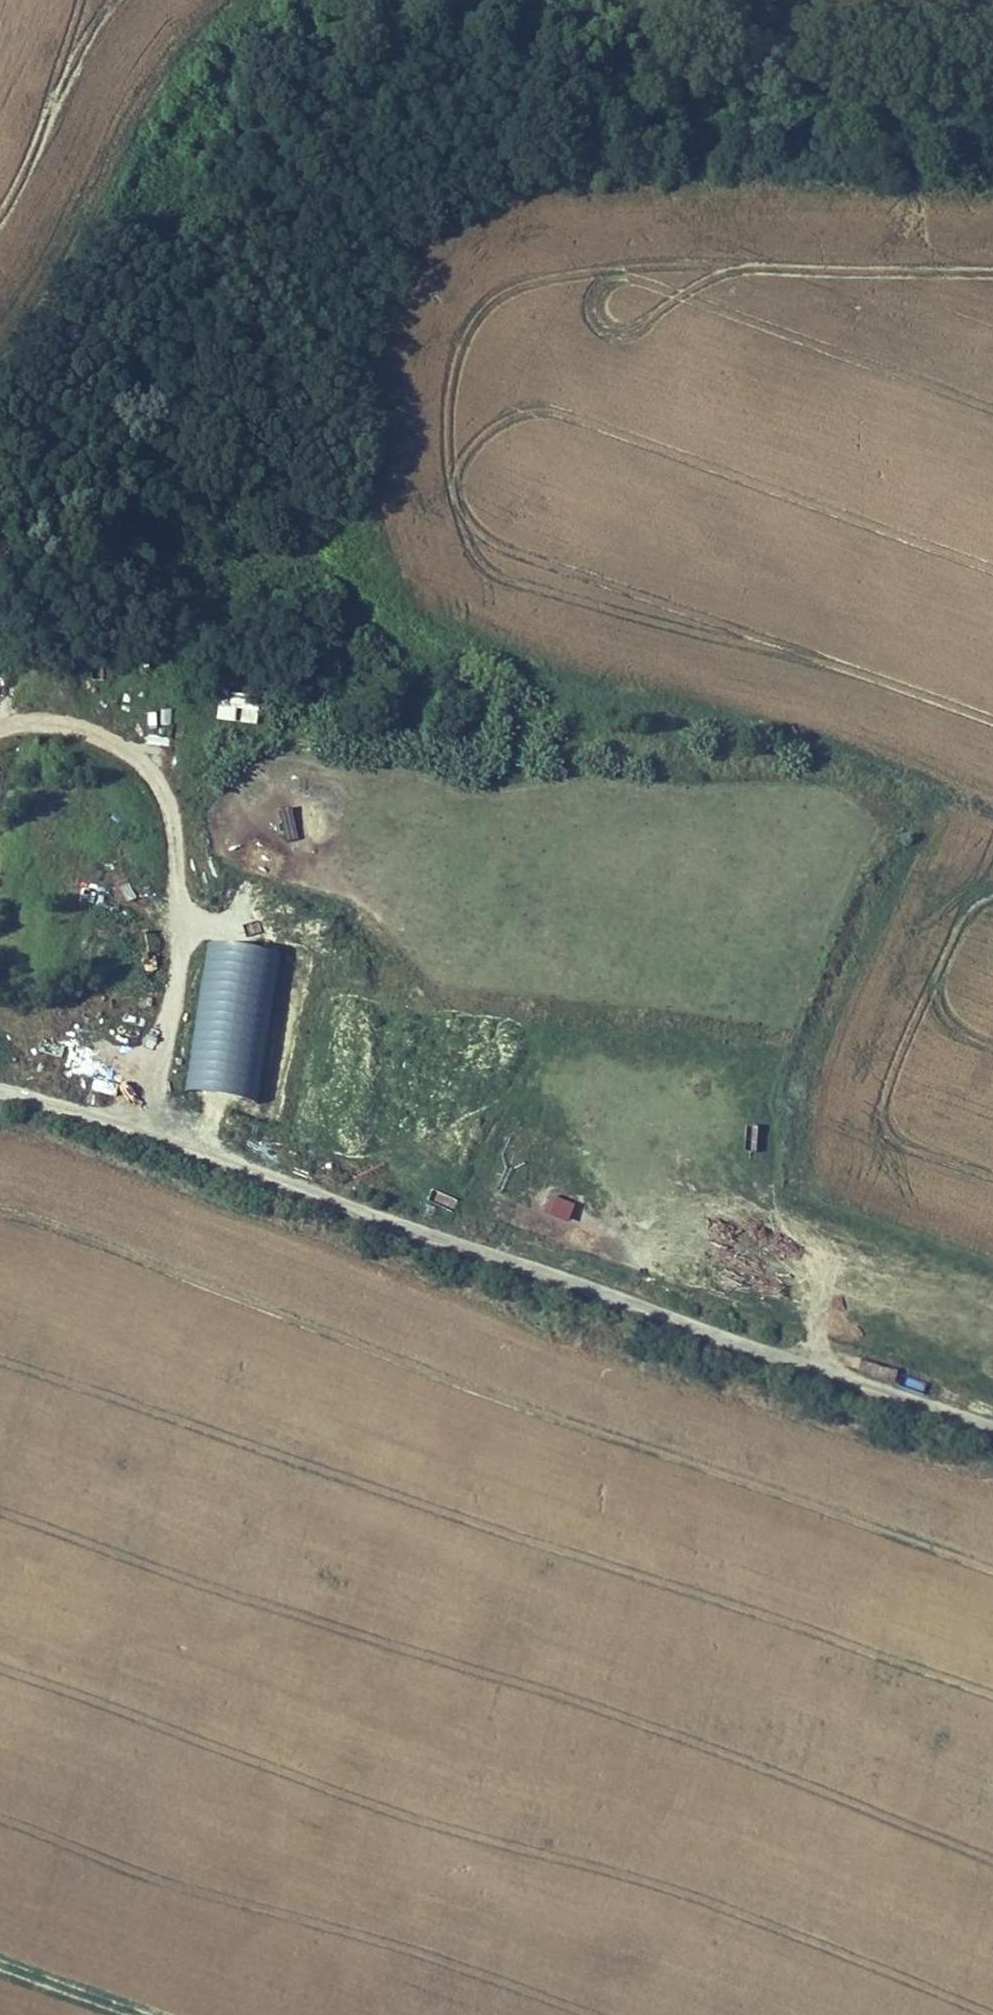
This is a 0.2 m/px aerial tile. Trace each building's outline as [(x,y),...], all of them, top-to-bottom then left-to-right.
[(215,694),(214,724),(255,726),(257,697),(215,694)] [(291,808),(279,810),(283,840),(296,838),(291,808)] [(550,1195),(542,1214),(567,1224),(575,1205),(550,1195)]
